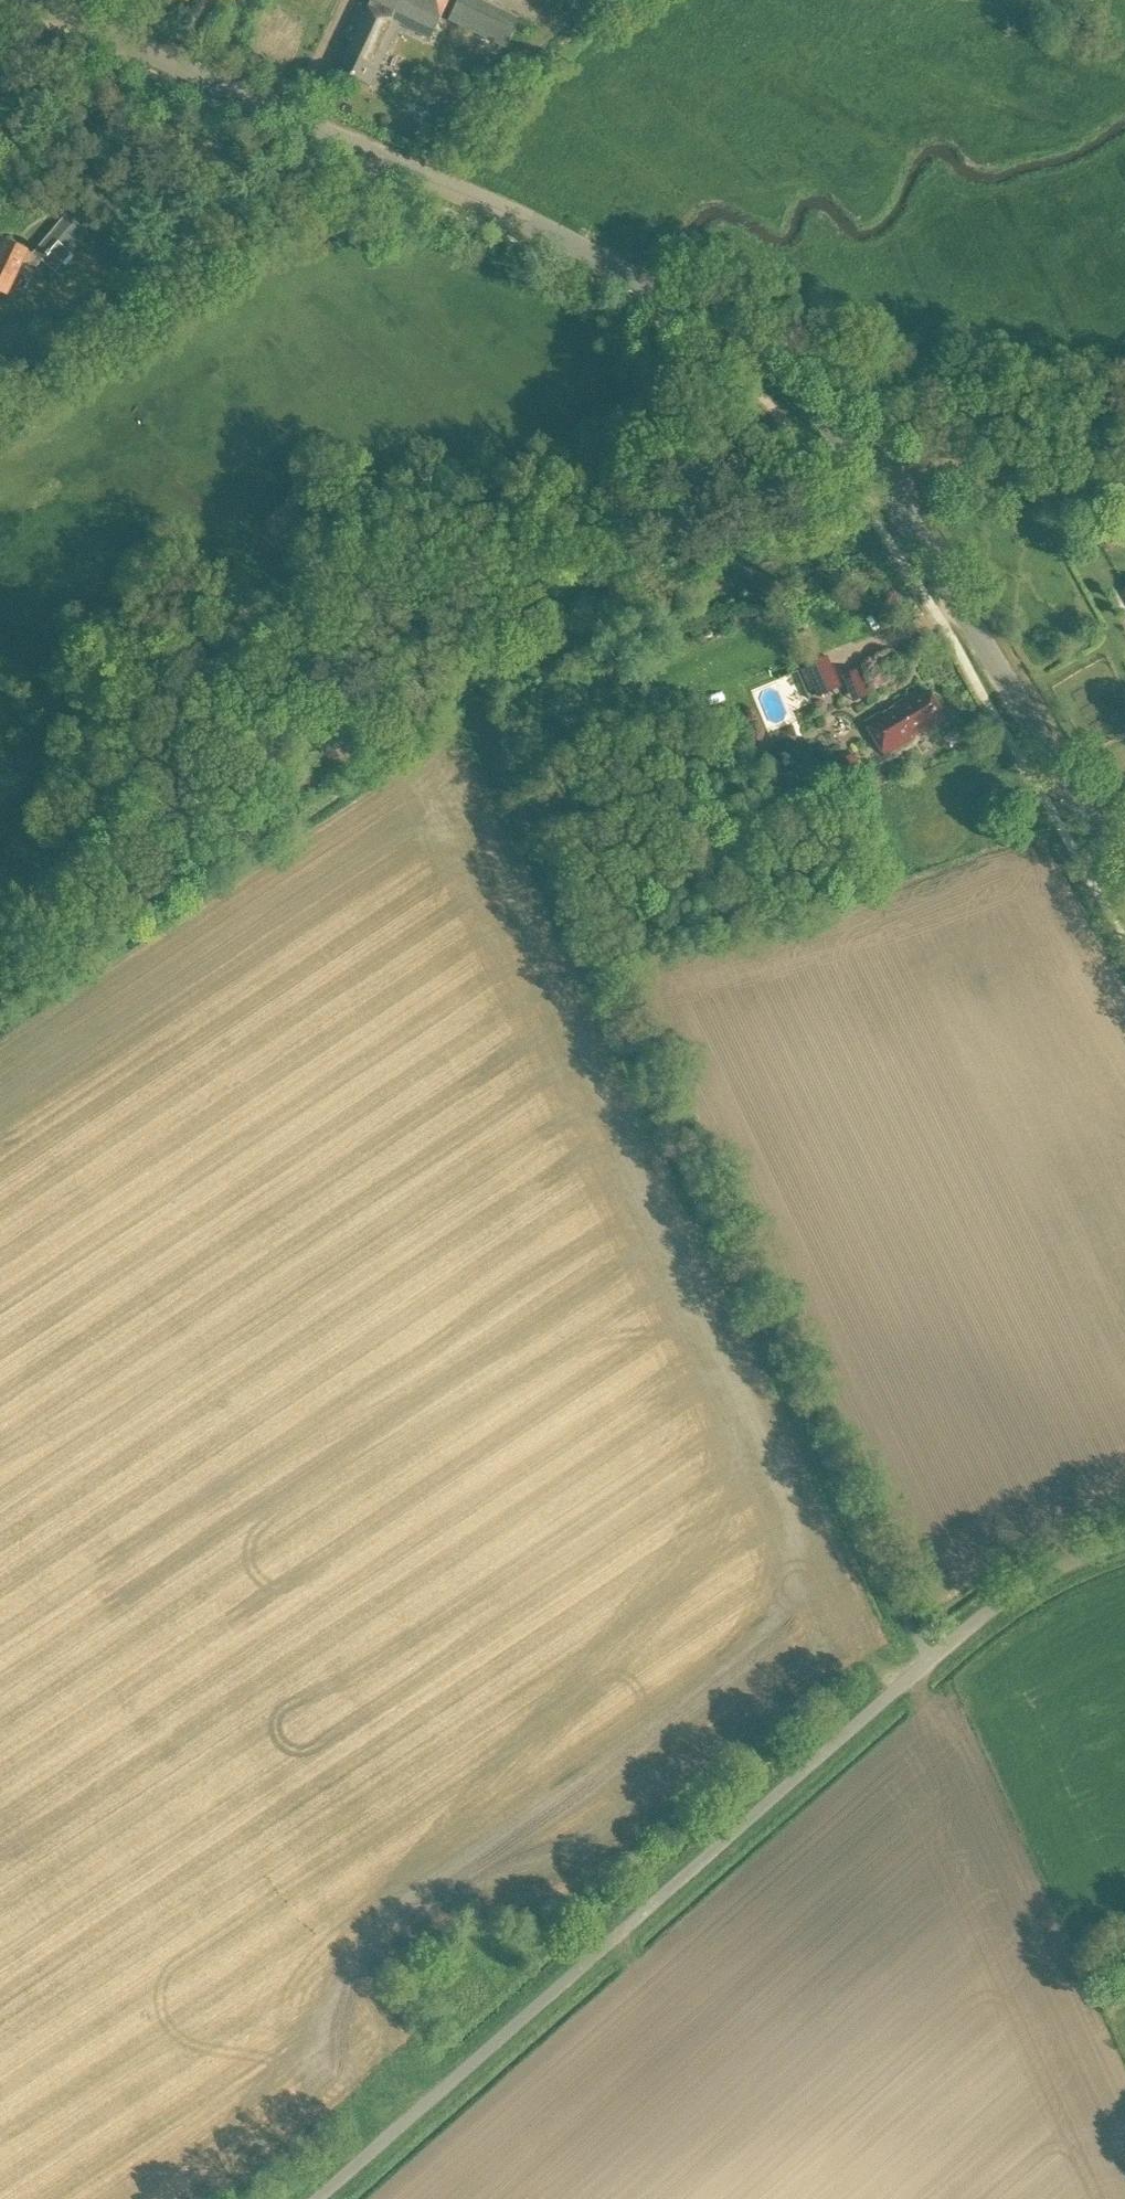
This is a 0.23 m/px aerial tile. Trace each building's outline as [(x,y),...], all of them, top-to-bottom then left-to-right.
[(448,0),(369,0),(367,3),(375,7),(371,15),(358,9),(342,44),(350,48),(336,77),(369,93),(398,33),(403,36),(405,30),(428,42),(448,0)] [(444,20),(501,47),(516,18),(479,0),(454,0),(444,20)] [(486,56),(477,65),(484,73),(494,64),(486,56)] [(12,240),(0,235),(0,292),(8,295),(22,260),(39,270),(44,264),(57,271),(90,234),(67,217),(35,253),(12,240)] [(827,656),(802,667),(816,698),(841,687),(827,656)] [(869,694),(862,667),(844,671),(851,699),(869,694)] [(884,759),(945,722),(928,694),(921,698),(917,692),(863,725),(884,759)] [(844,782),(862,776),(855,755),(837,762),(844,782)]
